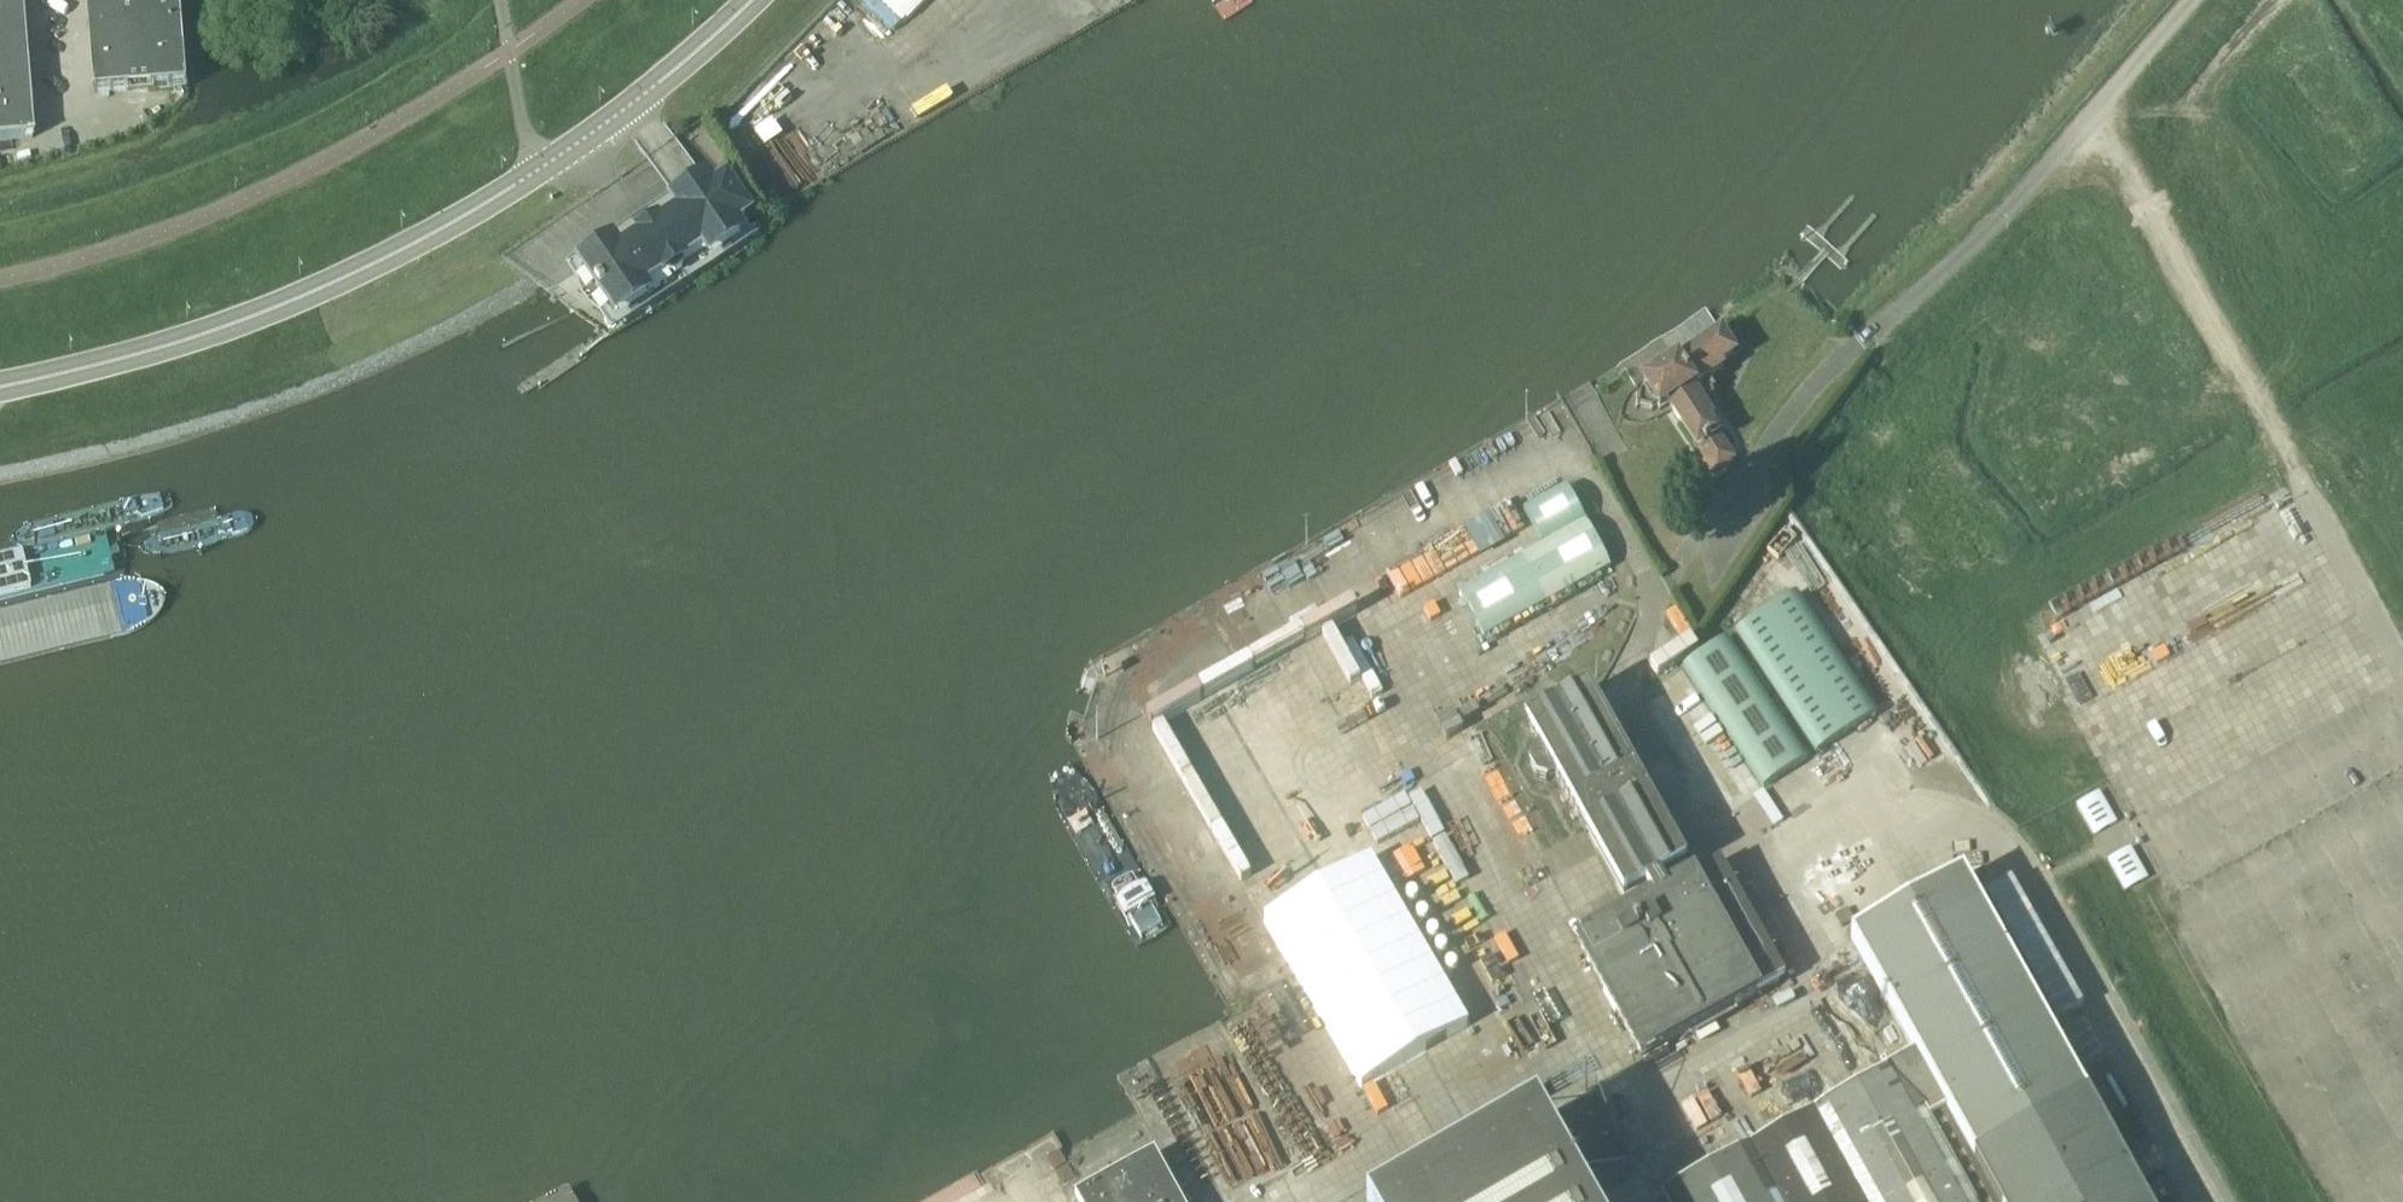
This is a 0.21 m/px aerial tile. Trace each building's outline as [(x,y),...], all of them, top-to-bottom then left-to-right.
[(31,139),(31,137),(27,137),(26,125),(24,125),(21,88),(23,88),(21,61),(19,61),(18,44),(19,44),(18,29),(17,30),(14,0),(0,0),(0,142),(31,139)] [(186,87),(180,0),(91,0),(92,15),(90,15),(92,42),(94,42),(95,59),(91,59),(93,94),(186,87)] [(901,25),(926,0),(876,0),(901,25)] [(602,296),(617,319),(739,237),(732,225),(745,217),(726,188),(712,196),(705,185),(583,267),(597,289),(595,291),(600,298),(602,296)] [(1719,365),(1733,356),(1720,337),(1643,388),(1646,392),(1640,395),(1638,407),(1635,409),(1636,411),(1639,409),(1651,412),(1657,408),(1659,412),(1669,406),(1718,482),(1733,462),(1707,423),(1713,420),(1708,413),(1719,406),(1711,394),(1715,391),(1708,380),(1723,370),(1719,365)] [(1610,567),(1585,522),(1458,592),(1483,638),(1610,567)] [(72,592),(74,580),(73,567),(68,556),(60,548),(0,563),(0,610),(72,592)] [(1815,755),(1875,715),(1796,594),(1735,634),(1815,755)] [(1682,668),(1762,789),(1806,761),(1726,639),(1682,668)] [(1636,812),(1650,804),(1588,691),(1526,725),(1540,751),(1532,756),(1529,766),(1537,780),(1546,783),(1555,778),(1586,834),(1634,807),(1636,812)] [(2110,856),(2124,888),(2147,877),(2133,846),(2110,856)] [(1779,982),(1722,878),(1721,877),(1720,876),(1719,875),(1718,874),(1716,872),(1712,872),(1712,871),(1709,872),(1706,872),(1704,873),(1676,888),(1672,882),(1664,880),(1615,906),(1622,919),(1578,944),(1641,1059),(1779,982)] [(1740,1153),(1664,1195),(1663,1195),(1666,1201),(2144,1201),(2096,1118),(1961,873),(1849,936),(1915,1056),(1740,1153)] [(1880,1070),(1906,1055),(1883,1013),(1856,1028),(1880,1070)] [(1605,1100),(1594,1082),(1380,1201),(1585,1201),(1584,1200),(1634,1172),(1596,1105),(1605,1100)] [(1154,1155),(1077,1198),(1079,1201),(1180,1201),(1154,1155)]
